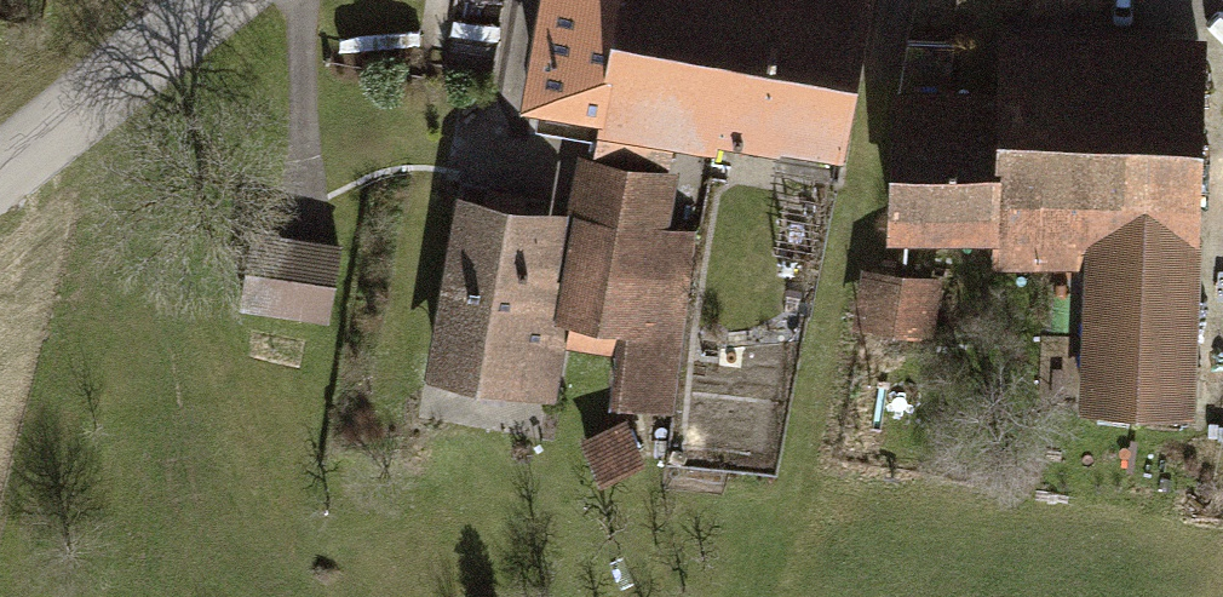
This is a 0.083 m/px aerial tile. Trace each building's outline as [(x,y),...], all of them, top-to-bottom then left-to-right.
[(540,95),(610,108),(602,149),(662,160),(669,119),(734,131),(733,137),(741,139),(742,133),(793,142),(789,168),(834,177),(867,0),(558,0),(540,95)] [(1085,407),(1188,411),(1196,229),(1194,229),(1201,56),(1130,51),(1000,44),(999,97),(981,98),(981,104),(946,103),(951,42),(908,40),(896,101),(891,222),(994,224),(994,259),(1091,261),(1085,407)] [(655,173),(598,163),(587,224),(645,233),(655,173)] [(543,216),(469,203),(441,359),(551,378),(568,287),(531,281),(543,216)] [(587,224),(582,223),(568,310),(576,311),(572,337),(623,345),(615,398),(623,399),(621,407),(667,414),(694,241),(645,233),(587,224)] [(326,316),(338,245),(255,231),(243,303),(326,316)] [(930,288),(870,279),(864,317),(924,326),(930,288)] [(585,443),(601,476),(640,458),(625,424),(585,443)]
